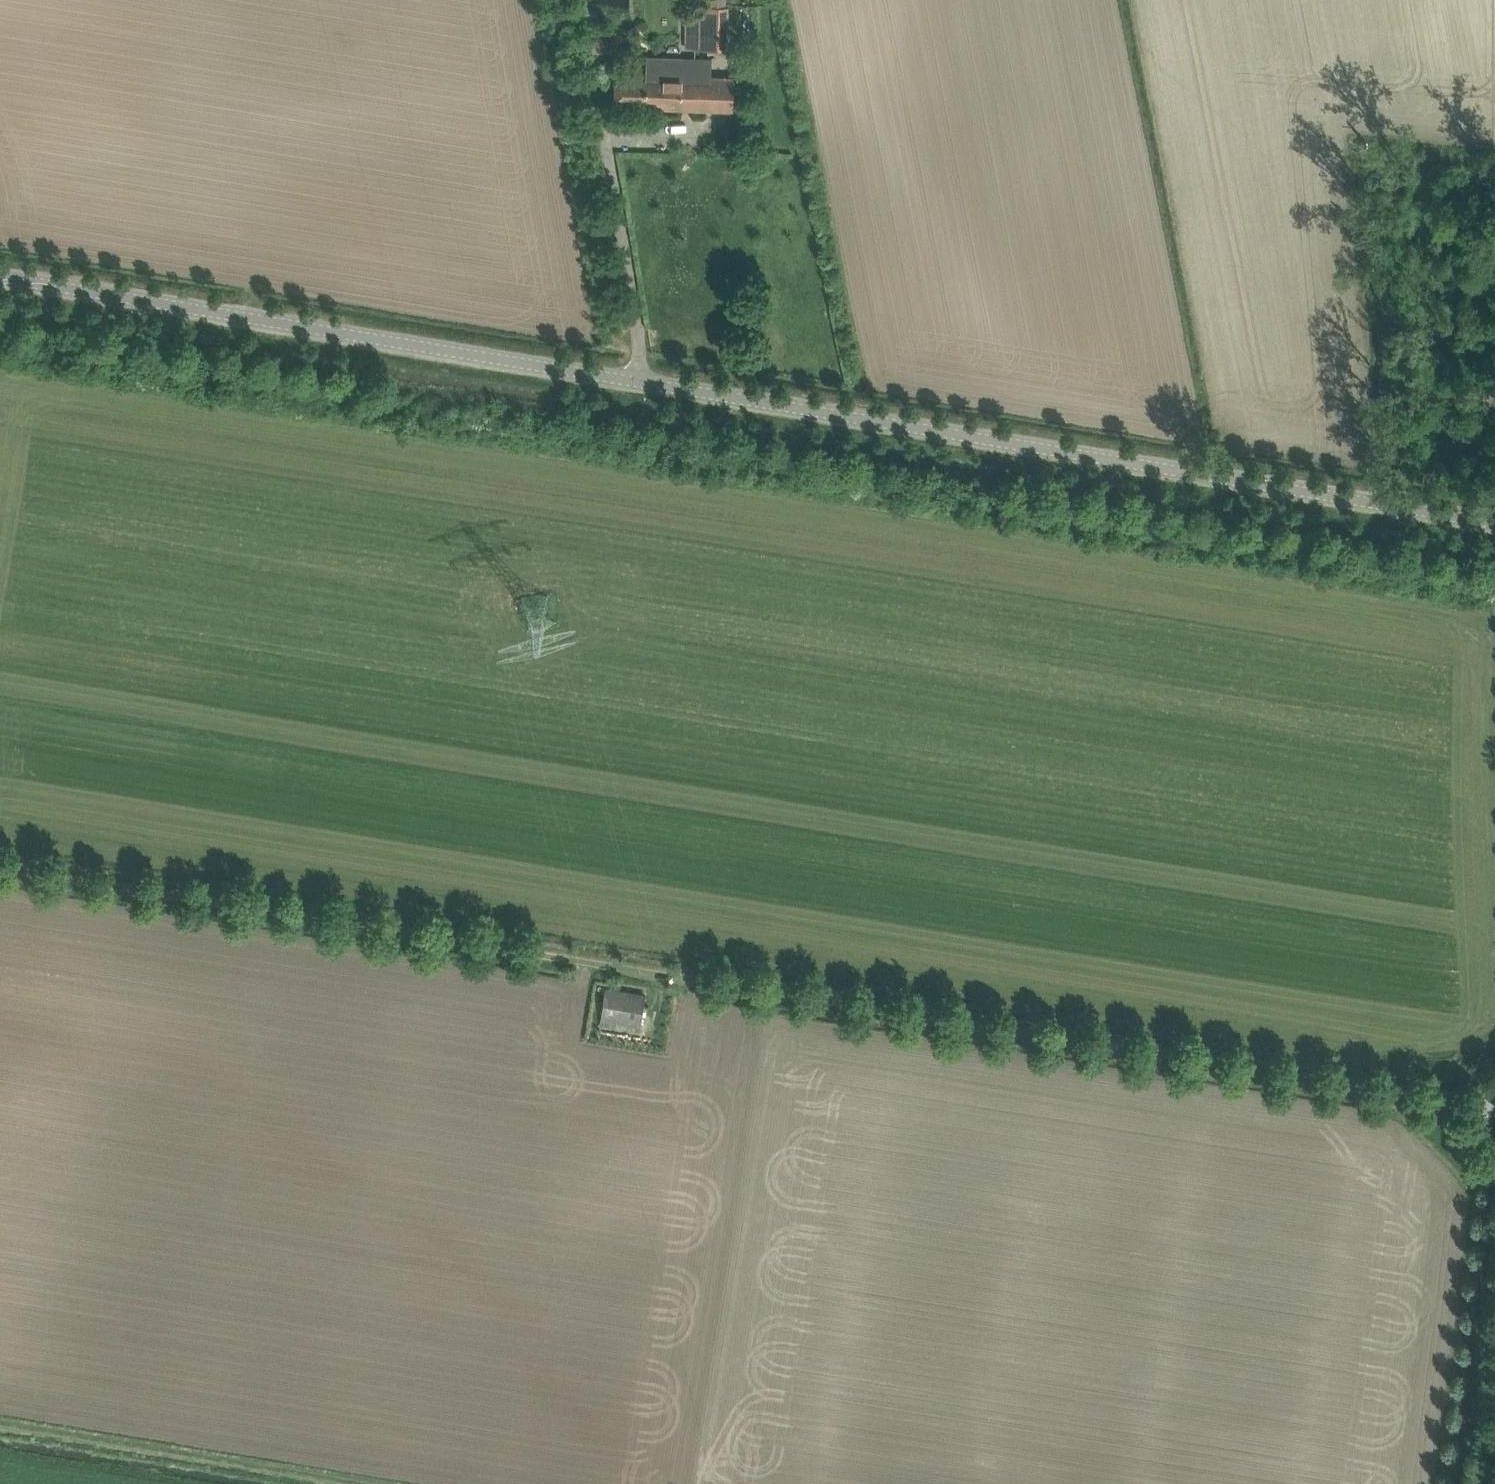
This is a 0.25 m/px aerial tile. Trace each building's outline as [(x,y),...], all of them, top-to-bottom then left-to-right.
[(685,49),(729,49),(730,5),(726,5),(726,0),(697,0),(697,4),(692,5),(686,5),(685,49)] [(616,73),(616,85),(615,105),(734,110),(735,77),(712,76),(712,63),(668,61),(668,60),(648,59),(647,74),(616,73)] [(606,988),(601,1020),(641,1027),(646,995),(606,988)]
